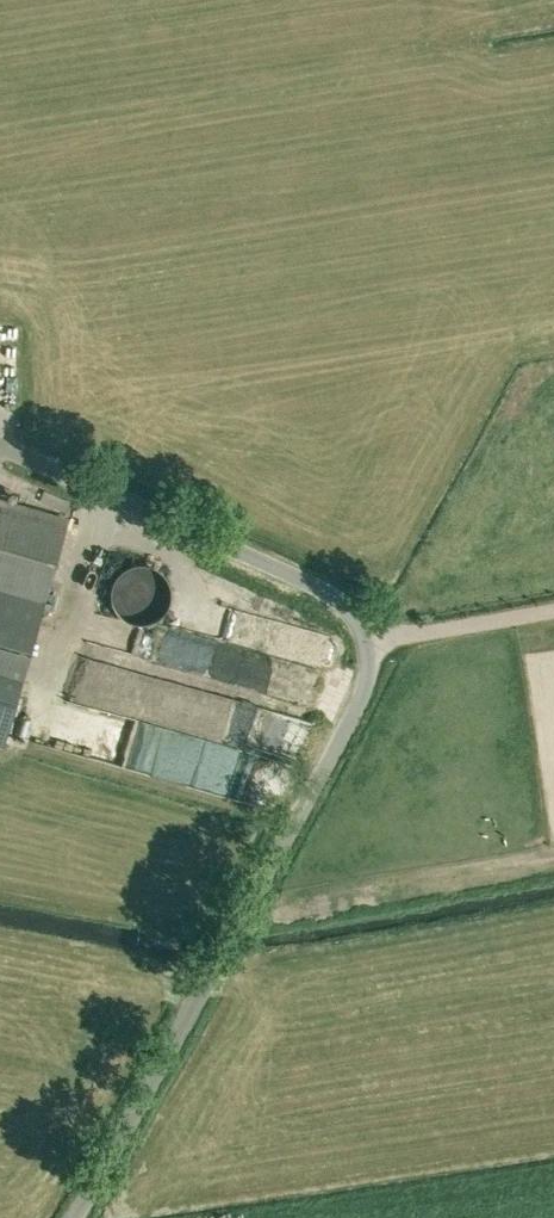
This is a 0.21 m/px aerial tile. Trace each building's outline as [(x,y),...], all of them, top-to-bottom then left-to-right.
[(44,602),(68,522),(0,503),(0,589),(44,602)] [(44,602),(0,589),(0,745),(3,746),(44,602)]
